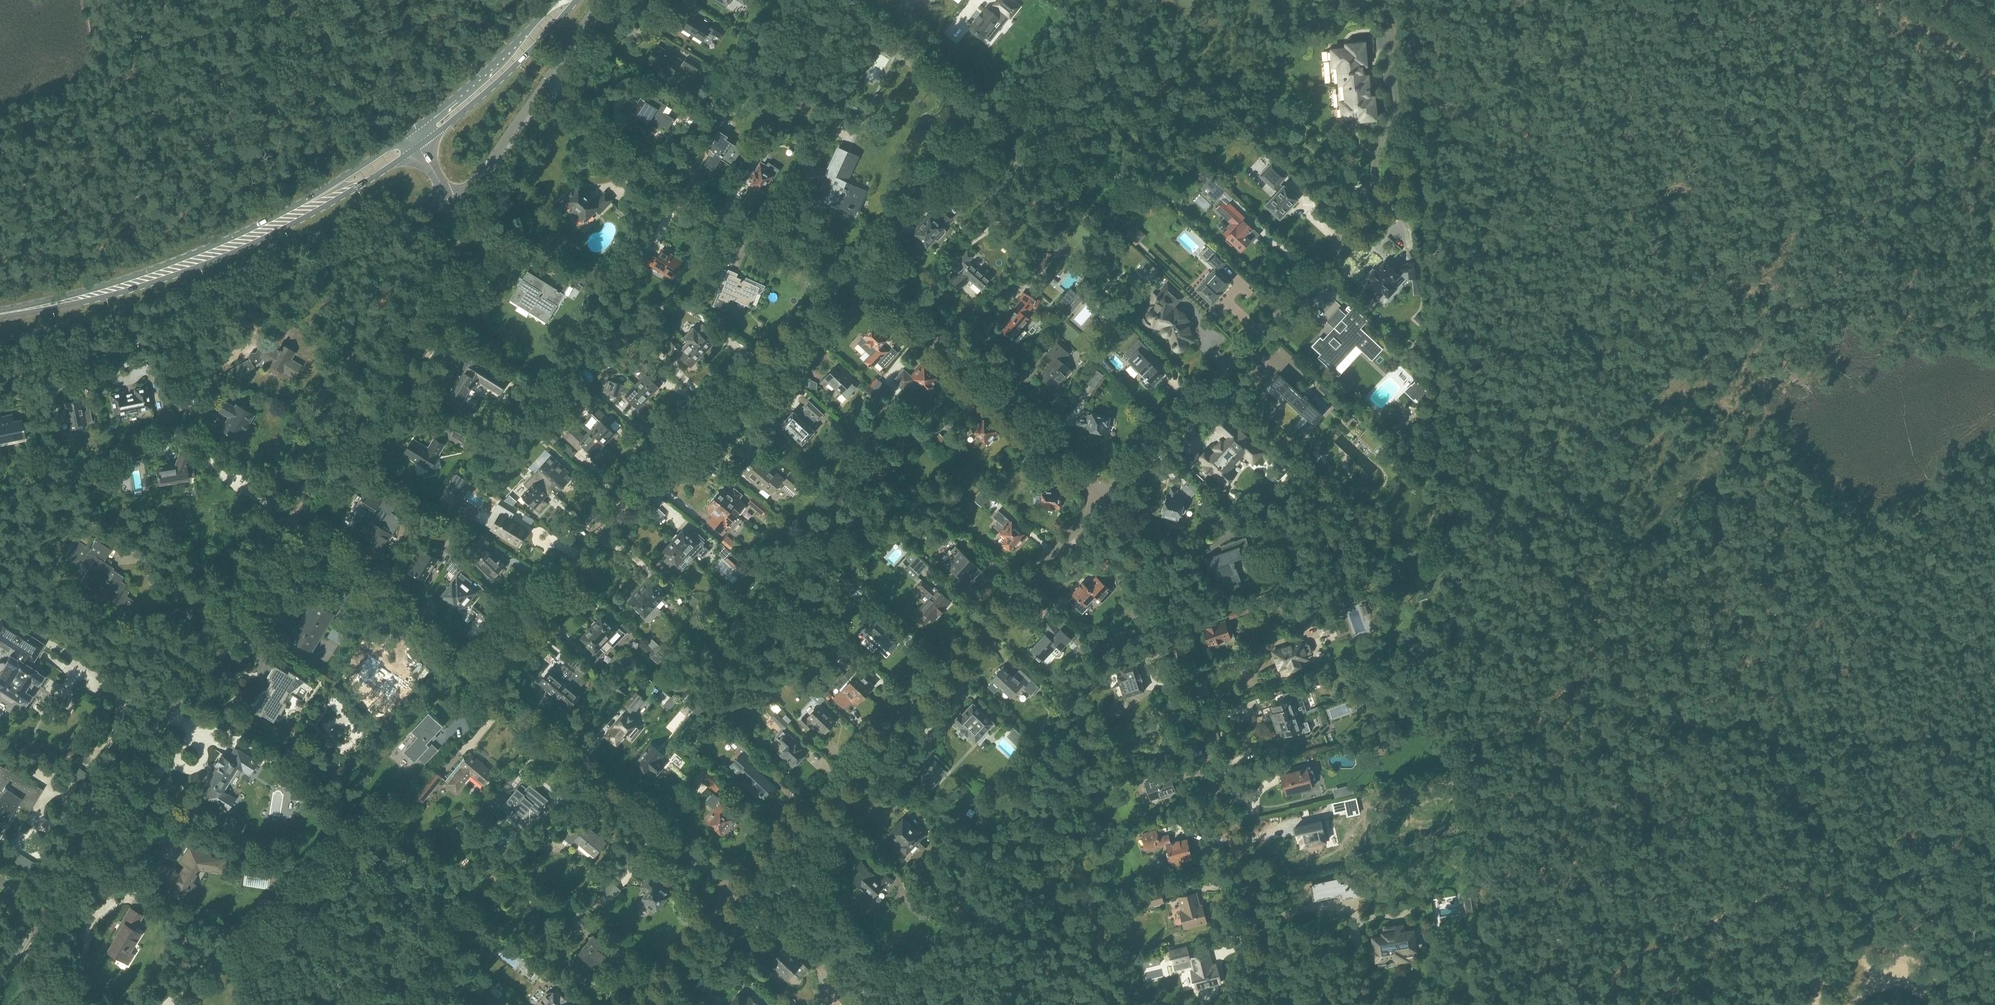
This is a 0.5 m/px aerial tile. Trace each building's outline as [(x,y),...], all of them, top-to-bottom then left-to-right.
[(1009,0),(998,0),(995,5),(997,7),(992,13),(986,9),(981,15),(979,14),(975,20),(976,21),(971,28),(976,32),(976,33),(978,34),(983,38),(984,36),(991,42),(1000,30),(993,25),(1004,12),(1010,17),(1018,7),(1009,0)] [(682,29),(681,31),(702,44),(703,42),(710,31),(720,38),(725,30),(714,24),(712,28),(691,15),(682,29)] [(1351,44),(1351,45),(1352,44),(1353,49),(1344,50),(1344,49),(1327,50),(1328,61),(1333,61),(1334,67),(1359,65),(1359,66),(1367,65),(1365,43),(1351,44)] [(682,60),(657,45),(647,62),(671,78),(682,60)] [(702,64),(689,55),(682,65),(696,73),(702,64)] [(1335,84),(1331,84),(1368,81),(1368,75),(1365,75),(1365,76),(1359,76),(1359,69),(1360,69),(1359,66),(1359,65),(1334,67),(1335,84)] [(1331,85),(1340,84),(1342,100),(1367,98),(1367,97),(1367,94),(1366,94),(1365,87),(1366,87),(1369,87),(1368,81),(1331,84),(1331,85)] [(651,120),(663,128),(665,125),(669,128),(674,121),(675,121),(676,120),(663,112),(667,106),(659,100),(660,99),(648,91),(643,99),(641,98),(638,101),(630,96),(620,111),(629,117),(630,116),(635,119),(638,116),(649,123),(651,120)] [(1342,106),(1337,107),(1338,118),(1355,117),(1355,116),(1364,115),(1364,119),(1363,119),(1363,120),(1376,119),(1374,97),(1367,97),(1367,98),(1342,100),(1342,106)] [(708,147),(713,151),(704,164),(714,171),(721,159),(732,166),(742,149),(727,139),(729,136),(719,130),(708,147)] [(764,142),(755,155),(762,160),(771,146),(764,142)] [(819,196),(830,201),(831,199),(856,211),(865,190),(848,182),(859,156),(839,147),(824,181),(825,182),(819,196)] [(751,178),(754,180),(751,184),(763,191),(772,176),(775,178),(780,170),(769,162),(767,165),(761,161),(756,170),(751,178)] [(1275,189),(1278,191),(1266,205),(1280,219),(1299,199),(1284,185),(1283,187),(1280,184),(1287,176),(1272,162),(1260,175),(1275,189)] [(1227,190),(1212,177),(1201,188),(1216,202),(1227,190)] [(576,184),(563,198),(574,208),(570,212),(577,218),(578,218),(584,224),(587,222),(597,211),(600,213),(610,202),(612,200),(605,194),(596,203),(576,184)] [(935,209),(931,213),(913,233),(928,246),(935,238),(937,241),(940,239),(945,234),(946,231),(944,228),(946,226),(954,217),(948,212),(960,198),(947,186),(930,205),(935,209)] [(1239,216),(1225,203),(1218,211),(1224,217),(1224,216),(1232,224),(1228,228),(1231,231),(1226,236),(1241,251),(1258,233),(1239,216)] [(1136,246),(1146,235),(1139,228),(1135,232),(1131,228),(1126,233),(1130,237),(1128,239),(1136,246)] [(1206,279),(1196,289),(1212,304),(1222,293),(1221,292),(1231,282),(1219,271),(1227,262),(1217,253),(1216,251),(1214,253),(1208,247),(1204,250),(1218,262),(1213,267),(1215,268),(1210,273),(1210,272),(1205,277),(1206,277),(1205,278),(1206,279)] [(637,261),(644,266),(646,263),(672,279),(683,262),(662,249),(657,258),(643,250),(637,260),(637,261)] [(966,268),(963,273),(950,282),(957,290),(970,280),(982,290),(991,279),(973,264),(977,259),(974,256),(975,256),(968,250),(958,261),(966,268)] [(1134,250),(1128,256),(1134,262),(1159,285),(1165,279),(1134,250)] [(1043,254),(1038,251),(1032,263),(1044,269),(1052,255),(1045,251),(1043,254)] [(1371,297),(1372,299),(1373,298),(1377,302),(1385,294),(1389,298),(1398,288),(1394,284),(1402,276),(1401,275),(1403,273),(1408,272),(1409,279),(1413,279),(1415,295),(1423,294),(1421,278),(1422,278),(1420,262),(1408,263),(1408,265),(1400,266),(1395,270),(1386,262),(1377,271),(1375,269),(1369,276),(1371,278),(1362,287),(1364,289),(1362,290),(1368,296),(1369,294),(1372,296),(1371,297)] [(723,291),(720,290),(714,306),(725,311),(731,298),(749,305),(749,306),(751,307),(752,304),(757,292),(762,293),(765,286),(752,280),(751,284),(736,277),(737,274),(729,270),(724,283),(726,284),(723,291)] [(565,294),(564,294),(570,284),(566,282),(560,291),(528,271),(510,300),(547,323),(565,294)] [(582,279),(570,271),(563,280),(566,282),(570,284),(580,291),(583,286),(579,284),(582,279)] [(1182,297),(1169,285),(1159,297),(1153,292),(1153,293),(1158,298),(1157,298),(1156,301),(1157,301),(1155,310),(1154,310),(1153,310),(1152,310),(1151,311),(1150,311),(1149,312),(1149,313),(1149,314),(1148,315),(1149,316),(1149,317),(1149,318),(1150,319),(1151,320),(1152,320),(1153,321),(1152,325),(1162,328),(1162,329),(1162,330),(1162,331),(1162,332),(1163,333),(1163,334),(1164,335),(1166,336),(1167,336),(1169,336),(1171,335),(1173,343),(1172,343),(1173,346),(1174,346),(1174,347),(1175,348),(1176,349),(1177,350),(1178,350),(1179,350),(1180,350),(1181,350),(1182,349),(1183,349),(1184,348),(1185,347),(1185,346),(1185,345),(1185,344),(1185,343),(1185,342),(1193,340),(1188,322),(1188,321),(1175,309),(1174,310),(1172,309),(1173,306),(1182,297)] [(1003,321),(1005,322),(1000,328),(1014,341),(1025,328),(1032,320),(1026,315),(1034,306),(1037,307),(1040,300),(1023,292),(1020,299),(1021,300),(1013,309),(1003,321)] [(1321,337),(1312,346),(1336,368),(1357,346),(1373,361),(1384,349),(1339,308),(1327,322),(1334,328),(1323,340),(1321,337)] [(1414,319),(1421,325),(1425,321),(1418,314),(1414,319)] [(697,332),(698,332),(689,342),(702,355),(712,345),(707,340),(713,331),(704,325),(704,324),(702,323),(697,332)] [(870,355),(864,361),(864,362),(872,369),(878,363),(883,368),(898,353),(893,348),(889,352),(881,345),(888,338),(874,325),(865,335),(858,343),(870,355)] [(632,343),(638,337),(629,329),(623,335),(632,343)] [(1142,355),(1147,350),(1138,341),(1127,353),(1130,357),(1131,359),(1131,360),(1134,363),(1132,365),(1139,372),(1141,370),(1147,376),(1144,378),(1145,379),(1141,382),(1146,387),(1147,387),(1148,388),(1149,388),(1150,388),(1151,388),(1152,388),(1153,388),(1153,387),(1161,379),(1159,377),(1162,374),(1142,355)] [(674,355),(675,351),(691,366),(702,355),(689,342),(683,348),(678,344),(672,342),(668,354),(674,355)] [(1047,354),(1054,360),(1040,376),(1055,389),(1072,370),(1063,362),(1070,353),(1057,342),(1047,354)] [(248,358),(249,359),(231,370),(238,382),(257,372),(255,367),(256,367),(258,366),(259,365),(261,364),(262,363),(263,361),(264,360),(269,363),(268,364),(282,373),(284,371),(294,377),(301,365),(291,359),(295,352),(281,344),(278,348),(277,350),(267,344),(260,356),(255,352),(252,352),(251,353),(249,354),(248,356),(248,358)] [(1414,357),(1420,363),(1424,360),(1418,353),(1414,357)] [(509,381),(467,354),(440,396),(459,408),(471,389),(472,387),(476,390),(480,383),(500,395),(509,381)] [(915,358),(900,375),(938,409),(951,392),(915,358)] [(642,371),(637,376),(640,379),(635,384),(649,397),(659,386),(653,380),(659,374),(645,361),(638,368),(642,371)] [(572,374),(563,366),(558,371),(568,380),(572,374)] [(1094,368),(1084,381),(1095,389),(1104,375),(1094,368)] [(840,376),(833,369),(823,379),(824,380),(821,382),(824,384),(826,382),(840,395),(841,393),(847,398),(857,387),(854,385),(856,383),(844,372),(840,376)] [(1286,399),(1287,399),(1288,400),(1283,406),(1281,404),(1270,417),(1292,437),(1299,429),(1294,425),(1304,415),(1314,425),(1324,415),(1318,409),(1320,407),(1298,387),(1296,389),(1288,381),(1290,379),(1282,372),(1271,385),(1286,399)] [(885,373),(872,387),(880,393),(892,379),(885,373)] [(639,408),(649,397),(635,384),(629,378),(623,384),(612,380),(607,379),(607,380),(603,392),(621,397),(622,394),(625,395),(639,408)] [(1414,400),(1415,399),(1420,405),(1429,396),(1423,390),(1424,389),(1416,381),(1412,385),(1411,384),(1405,390),(1412,396),(1411,397),(1414,400)] [(865,391),(872,397),(876,392),(869,386),(865,391)] [(124,397),(123,391),(110,394),(114,416),(127,413),(128,415),(134,415),(139,413),(138,411),(152,408),(147,387),(134,389),(135,395),(124,397)] [(526,395),(536,403),(541,397),(530,389),(526,395)] [(180,390),(170,393),(175,410),(186,407),(180,390)] [(65,403),(69,423),(76,421),(76,425),(78,424),(93,421),(90,408),(84,409),(83,408),(81,400),(65,403)] [(218,409),(229,416),(221,429),(238,439),(243,431),(249,422),(254,413),(236,403),(234,406),(223,400),(218,409)] [(781,425),(779,428),(789,437),(791,435),(792,436),(803,445),(816,432),(805,422),(806,422),(812,415),(818,421),(824,415),(809,401),(803,406),(805,408),(798,415),(793,411),(781,425)] [(598,409),(589,420),(584,425),(605,444),(615,433),(604,424),(609,419),(598,409)] [(1083,428),(1091,430),(1109,434),(1110,425),(1109,425),(1110,416),(1091,412),(1091,414),(1089,414),(1089,411),(1084,410),(1080,412),(1079,417),(1078,417),(1076,424),(1084,426),(1083,428)] [(160,430),(176,425),(172,412),(156,418),(160,430)] [(12,414),(0,416),(0,443),(26,438),(23,422),(22,419),(21,419),(14,420),(12,414)] [(1225,487),(1237,474),(1232,469),(1243,456),(1253,465),(1265,453),(1226,416),(1214,429),(1224,439),(1223,440),(1221,438),(1212,448),(1214,450),(1213,451),(1209,447),(1196,460),(1225,487)] [(972,431),(985,443),(988,445),(993,440),(992,438),(997,432),(984,420),(982,419),(977,425),(975,423),(970,428),(973,430),(972,431)] [(523,429),(532,437),(537,432),(528,424),(523,429)] [(564,436),(579,450),(583,445),(594,455),(605,444),(584,425),(590,431),(585,436),(574,426),(564,436)] [(452,436),(464,443),(467,438),(455,430),(452,436)] [(937,430),(929,438),(938,446),(945,438),(937,430)] [(1378,440),(1368,430),(1364,434),(1374,444),(1378,440)] [(428,449),(415,440),(405,455),(430,471),(440,455),(445,446),(435,439),(428,449)] [(897,458),(904,465),(911,458),(903,451),(897,458)] [(178,453),(174,464),(156,467),(158,484),(188,479),(188,478),(195,477),(193,467),(186,468),(186,464),(187,464),(187,463),(189,457),(178,453)] [(551,455),(534,473),(552,490),(557,486),(562,490),(574,476),(551,455)] [(752,480),(762,489),(760,492),(767,498),(770,495),(771,495),(779,485),(783,488),(786,485),(795,493),(805,482),(792,472),(784,481),(755,456),(745,468),(755,476),(752,480)] [(1279,481),(1291,467),(1281,458),(1268,471),(1279,481)] [(524,484),(529,488),(521,496),(539,513),(548,504),(544,500),(552,490),(534,473),(524,484)] [(457,475),(447,490),(457,496),(467,481),(457,475)] [(363,538),(364,538),(383,550),(393,534),(392,534),(402,519),(391,512),(395,507),(382,499),(385,493),(369,484),(368,486),(356,504),(366,510),(359,522),(369,528),(363,538)] [(988,491),(993,495),(997,498),(1005,490),(1000,486),(994,484),(989,490),(988,491)] [(1197,492),(1187,484),(1182,490),(1191,498),(1197,492)] [(975,496),(977,497),(974,500),(982,507),(993,495),(988,491),(989,490),(984,486),(975,496)] [(723,489),(716,497),(715,498),(737,516),(739,513),(741,515),(747,507),(746,506),(747,505),(740,500),(741,499),(740,498),(743,495),(734,487),(731,492),(729,490),(727,492),(723,489)] [(1166,501),(1163,511),(1162,517),(1179,521),(1180,515),(1181,515),(1182,514),(1183,514),(1184,513),(1185,512),(1186,511),(1186,509),(1185,507),(1184,506),(1184,505),(1183,504),(1184,498),(1176,496),(1178,489),(1171,487),(1169,495),(1167,494),(1166,501)] [(1034,494),(1033,508),(1054,509),(1054,505),(1060,505),(1061,494),(1061,491),(1041,489),(1041,491),(1040,491),(1040,495),(1034,494)] [(768,509),(753,497),(749,503),(763,515),(768,509)] [(714,516),(713,518),(709,523),(722,534),(727,528),(730,526),(731,526),(736,520),(735,519),(737,516),(715,498),(708,507),(712,510),(710,512),(714,516)] [(52,503),(57,506),(55,508),(63,514),(68,507),(60,501),(60,502),(55,499),(52,503)] [(1000,533),(1006,538),(1002,543),(1010,550),(1021,538),(1022,539),(1023,538),(1024,540),(1027,536),(998,511),(993,517),(1002,525),(998,530),(1001,533),(1000,533)] [(505,521),(496,533),(522,550),(531,538),(505,521)] [(470,527),(470,528),(465,536),(478,545),(484,536),(472,528),(472,529),(470,527)] [(106,603),(109,599),(123,608),(124,604),(129,608),(131,604),(134,600),(127,596),(130,592),(124,588),(127,584),(122,581),(124,577),(113,570),(115,568),(105,561),(112,550),(96,539),(90,548),(89,547),(95,537),(83,528),(76,539),(66,557),(76,563),(79,559),(83,561),(86,557),(93,561),(82,579),(94,587),(90,593),(106,603)] [(690,536),(683,530),(673,541),(693,559),(699,553),(703,557),(709,551),(703,545),(705,542),(703,541),(704,540),(697,534),(697,535),(694,532),(690,536)] [(722,542),(731,549),(736,543),(727,536),(722,542)] [(1206,558),(1209,569),(1218,566),(1226,587),(1241,582),(1234,560),(1242,557),(1241,554),(1250,550),(1246,537),(1221,546),(1223,552),(1206,558)] [(456,558),(464,546),(453,539),(445,551),(456,558)] [(664,551),(669,556),(664,561),(679,574),(693,559),(673,541),(664,551)] [(471,553),(478,559),(475,562),(492,578),(504,565),(491,552),(491,553),(487,549),(485,551),(478,545),(471,553)] [(942,561),(968,585),(982,570),(955,546),(951,550),(950,549),(942,558),(943,559),(942,561)] [(422,548),(409,569),(426,580),(439,559),(422,548)] [(907,559),(912,563),(910,565),(920,575),(928,566),(918,556),(917,557),(913,553),(907,559)] [(740,563),(730,555),(726,560),(743,575),(751,567),(743,560),(740,563)] [(454,559),(447,569),(454,574),(461,566),(454,559)] [(461,572),(441,595),(454,606),(459,600),(465,605),(475,592),(468,586),(472,581),(461,572)] [(846,577),(841,582),(851,591),(856,586),(846,577)] [(1087,587),(1083,583),(1072,594),(1084,605),(1095,594),(1098,596),(1101,593),(1105,597),(1111,591),(1096,577),(1087,587)] [(649,580),(639,591),(661,611),(660,610),(667,602),(663,599),(666,596),(649,580)] [(931,618),(933,621),(951,602),(937,589),(935,591),(922,580),(917,585),(926,592),(920,599),(925,603),(920,608),(919,607),(911,616),(923,627),(931,618)] [(1338,595),(1343,609),(1360,603),(1355,589),(1338,595)] [(629,601),(641,612),(641,616),(647,621),(651,621),(661,611),(639,591),(629,601)] [(693,595),(688,600),(699,610),(703,605),(693,595)] [(699,610),(688,600),(684,604),(695,614),(699,610)] [(292,637),(291,637),(291,638),(311,650),(326,625),(325,625),(332,614),(333,615),(333,614),(313,602),(312,603),(313,603),(298,627),(297,627),(297,628),(295,632),(294,632),(294,633),(292,637)] [(1359,605),(1363,616),(1370,613),(1366,602),(1359,605)] [(1246,604),(1227,611),(1230,619),(1249,612),(1246,604)] [(617,631),(602,616),(592,627),(607,641),(613,635),(619,641),(625,635),(619,629),(617,631)] [(0,620),(0,640),(4,643),(15,649),(12,656),(11,655),(5,665),(3,663),(0,664),(0,689),(1,690),(0,692),(0,695),(0,697),(11,704),(16,703),(18,700),(19,701),(19,700),(26,704),(32,695),(28,693),(34,682),(38,685),(44,676),(37,672),(38,671),(28,664),(31,659),(34,661),(44,644),(2,617),(0,620)] [(862,642),(874,652),(877,648),(886,657),(897,644),(888,636),(891,633),(877,620),(868,630),(871,633),(862,642)] [(1047,635),(1045,634),(1031,649),(1043,661),(1051,652),(1056,657),(1060,657),(1063,654),(1063,650),(1062,649),(1071,639),(1074,642),(1078,646),(1078,651),(1084,656),(1091,649),(1071,629),(1067,635),(1061,630),(1059,632),(1051,620),(1044,625),(1049,632),(1047,635)] [(1321,638),(1338,631),(1334,620),(1317,627),(1321,638)] [(1204,629),(1209,645),(1224,640),(1227,647),(1237,643),(1232,630),(1229,631),(1225,622),(1204,629)] [(586,646),(593,653),(589,658),(595,663),(599,658),(599,657),(604,652),(605,652),(612,646),(607,641),(592,627),(582,638),(588,644),(586,646)] [(652,638),(648,643),(657,652),(661,656),(666,651),(652,638)] [(1302,644),(1302,641),(1273,651),(1279,668),(1289,665),(1291,671),(1301,667),(1299,659),(1307,656),(1306,654),(1311,652),(1313,649),(1311,643),(1307,642),(1302,644)] [(657,652),(648,643),(643,648),(653,656),(657,652)] [(854,664),(844,674),(851,680),(866,694),(874,686),(870,683),(872,680),(866,675),(868,672),(873,668),(865,661),(857,653),(850,660),(854,664)] [(373,656),(355,677),(384,702),(402,682),(373,656)] [(540,682),(555,695),(576,669),(567,662),(563,667),(564,668),(556,676),(550,671),(540,682)] [(576,670),(576,669),(555,695),(570,707),(580,695),(577,692),(586,681),(585,680),(587,679),(585,678),(586,677),(589,673),(590,671),(581,664),(577,670),(576,669),(576,670)] [(1120,685),(1113,687),(1116,696),(1120,698),(1124,697),(1144,691),(1141,681),(1142,680),(1140,674),(1139,674),(1136,664),(1121,669),(1122,675),(1117,677),(1120,685)] [(289,671),(288,673),(275,665),(268,676),(268,677),(267,678),(268,678),(268,679),(268,680),(269,680),(270,681),(251,710),(261,716),(262,715),(273,721),(278,713),(280,714),(286,704),(283,701),(288,692),(302,701),(312,685),(298,677),(298,676),(296,675),(296,676),(289,671)] [(995,693),(1001,687),(1012,697),(1021,687),(1023,689),(1024,688),(1031,695),(1039,687),(1031,679),(1035,675),(1030,670),(1028,671),(1023,666),(1012,677),(1003,669),(993,679),(993,680),(987,686),(995,693)] [(607,683),(625,699),(632,692),(614,676),(607,683)] [(840,691),(834,698),(843,707),(850,699),(852,701),(854,699),(858,703),(866,694),(851,680),(847,676),(846,676),(836,687),(840,691)] [(816,689),(828,700),(833,696),(821,684),(816,689)] [(1285,701),(1270,706),(1276,722),(1299,713),(1306,711),(1299,688),(1283,693),(1285,701)] [(636,691),(624,705),(632,712),(644,698),(636,691)] [(1108,722),(1123,714),(1117,702),(1102,710),(1108,722)] [(987,729),(990,732),(997,725),(973,703),(962,715),(961,713),(954,720),(962,727),(961,728),(968,734),(969,734),(976,741),(987,729)] [(767,704),(762,709),(772,718),(777,713),(767,704)] [(812,725),(812,724),(813,722),(825,733),(835,722),(818,706),(807,718),(808,718),(807,719),(804,716),(798,722),(808,730),(812,725)] [(404,751),(415,761),(418,758),(425,764),(438,750),(431,743),(437,737),(435,735),(444,726),(429,712),(412,730),(418,736),(404,751)] [(614,726),(617,727),(611,734),(619,741),(625,734),(632,739),(642,727),(637,723),(638,722),(626,712),(614,726)] [(772,718),(771,719),(784,730),(790,724),(777,713),(772,718)] [(1299,713),(1276,722),(1280,736),(1297,730),(1298,735),(1311,731),(1308,721),(1302,723),(1299,713)] [(1014,727),(1006,736),(1018,748),(1022,744),(1025,747),(1030,742),(1014,727)] [(784,731),(776,738),(787,748),(783,752),(784,752),(782,755),(795,768),(808,753),(784,731)] [(733,732),(728,737),(742,750),(747,745),(733,732)] [(664,754),(652,744),(636,761),(647,772),(650,769),(656,774),(664,765),(658,760),(664,754)] [(775,787),(748,762),(755,753),(747,745),(742,750),(744,751),(733,763),(740,769),(737,772),(745,780),(742,783),(756,796),(759,793),(764,798),(775,787)] [(207,782),(211,784),(203,797),(227,812),(236,798),(229,794),(223,791),(237,768),(243,771),(243,772),(249,776),(258,763),(237,750),(230,762),(221,756),(216,764),(215,764),(210,773),(212,775),(207,782)] [(471,755),(467,760),(465,758),(446,780),(449,782),(447,784),(457,792),(471,776),(484,787),(495,774),(471,755)] [(948,772),(936,761),(920,778),(932,790),(948,772)] [(5,824),(19,803),(30,810),(43,789),(28,780),(27,781),(0,765),(0,821),(5,824)] [(1292,774),(1283,776),(1287,794),(1310,788),(1310,787),(1314,787),(1312,780),(1315,779),(1315,778),(1313,768),(1310,769),(1309,767),(1309,765),(1298,768),(1291,770),(1292,774)] [(423,802),(444,778),(436,771),(415,796),(423,802)] [(1145,787),(1147,793),(1148,793),(1150,801),(1159,798),(1159,799),(1168,796),(1167,794),(1175,791),(1169,775),(1162,778),(1161,776),(1155,778),(1156,778),(1144,782),(1146,787),(1145,787)] [(327,790),(317,783),(313,789),(323,796),(327,790)] [(715,783),(712,788),(717,792),(720,788),(715,783)] [(308,801),(310,787),(293,784),(291,799),(308,801)] [(502,807),(510,813),(514,809),(524,817),(531,808),(538,814),(545,806),(547,804),(549,800),(530,784),(523,792),(518,788),(507,800),(499,793),(488,807),(497,814),(502,807)] [(715,808),(706,820),(724,835),(735,822),(726,815),(731,808),(721,800),(722,800),(714,793),(712,795),(711,794),(707,799),(708,800),(706,801),(715,808)] [(1356,797),(1332,802),(1334,812),(1358,807),(1356,797)] [(890,833),(902,844),(900,846),(907,854),(916,845),(923,851),(929,844),(925,839),(927,837),(919,829),(917,832),(903,819),(890,833)] [(1296,829),(1293,829),(1294,830),(1296,830),(1297,835),(1295,835),(1295,836),(1297,835),(1298,837),(1300,837),(1302,846),(1325,841),(1325,840),(1329,839),(1325,821),(1321,822),(1321,821),(1295,827),(1296,829)] [(559,835),(561,836),(558,839),(566,845),(568,842),(574,847),(579,843),(595,856),(607,842),(587,825),(579,834),(568,825),(559,835)] [(1145,850),(1163,846),(1166,845),(1171,865),(1180,863),(1179,861),(1191,858),(1187,840),(1180,842),(1180,840),(1172,842),(1172,843),(1171,843),(1171,842),(1170,842),(1168,835),(1159,838),(1157,830),(1141,834),(1145,850)] [(211,851),(202,849),(201,855),(199,855),(199,854),(199,853),(198,852),(198,851),(197,851),(196,850),(195,850),(194,850),(193,850),(192,850),(191,850),(190,851),(189,851),(188,852),(188,853),(187,854),(187,855),(187,856),(187,857),(187,858),(188,859),(189,860),(188,861),(187,860),(184,864),(186,865),(180,874),(173,872),(173,870),(154,865),(151,880),(173,886),(169,891),(180,898),(186,889),(192,892),(195,886),(190,883),(199,868),(222,871),(223,870),(224,870),(226,861),(224,861),(224,859),(210,857),(211,851)] [(876,875),(866,865),(853,879),(873,897),(884,886),(887,889),(894,881),(885,872),(878,879),(875,876),(876,875)] [(1339,879),(1311,885),(1314,899),(1342,893),(1343,898),(1358,895),(1357,889),(1356,886),(1354,882),(1350,875),(1339,879)] [(642,898),(643,898),(640,901),(654,913),(670,894),(649,877),(640,887),(646,893),(642,898)] [(599,895),(601,897),(597,902),(604,909),(622,891),(612,882),(599,895)] [(1161,890),(1146,894),(1149,907),(1164,903),(1161,890)] [(1178,897),(1181,910),(1179,910),(1184,929),(1207,923),(1202,905),(1199,906),(1196,893),(1178,897)] [(1461,896),(1463,915),(1477,913),(1475,895),(1461,896)] [(932,911),(919,899),(911,908),(924,920),(932,911)] [(120,925),(122,926),(107,951),(129,964),(135,954),(131,952),(142,933),(136,929),(143,917),(130,908),(120,925)] [(592,922),(581,915),(575,923),(585,931),(592,922)] [(209,932),(220,939),(224,931),(213,925),(209,932)] [(1402,926),(1392,928),(1393,931),(1382,933),(1383,936),(1373,937),(1375,949),(1372,950),(1374,959),(1378,958),(1379,965),(1386,964),(1389,964),(1388,963),(1395,962),(1394,956),(1399,955),(1398,954),(1401,953),(1402,958),(1415,957),(1413,949),(1415,949),(1413,940),(1414,940),(1413,931),(1403,933),(1402,926)] [(605,945),(593,935),(579,952),(597,968),(609,953),(603,948),(605,945)] [(1192,964),(1193,970),(1191,970),(1196,989),(1220,983),(1215,965),(1212,966),(1209,954),(1190,959),(1187,946),(1170,951),(1175,969),(1192,964)] [(771,962),(779,969),(778,971),(787,979),(787,978),(788,979),(793,973),(800,978),(812,965),(803,956),(799,960),(785,947),(778,954),(776,953),(775,953),(774,952),(773,953),(771,954),(770,955),(769,957),(769,958),(770,960),(771,961),(771,962)] [(532,959),(527,964),(548,982),(553,977),(532,959)] [(547,993),(537,1004),(570,1004),(571,1003),(556,990),(554,992),(553,992),(553,991),(551,991),(549,991),(549,992),(548,992),(547,993)] [(746,991),(741,996),(738,993),(728,1004),(760,1004),(746,991)]
